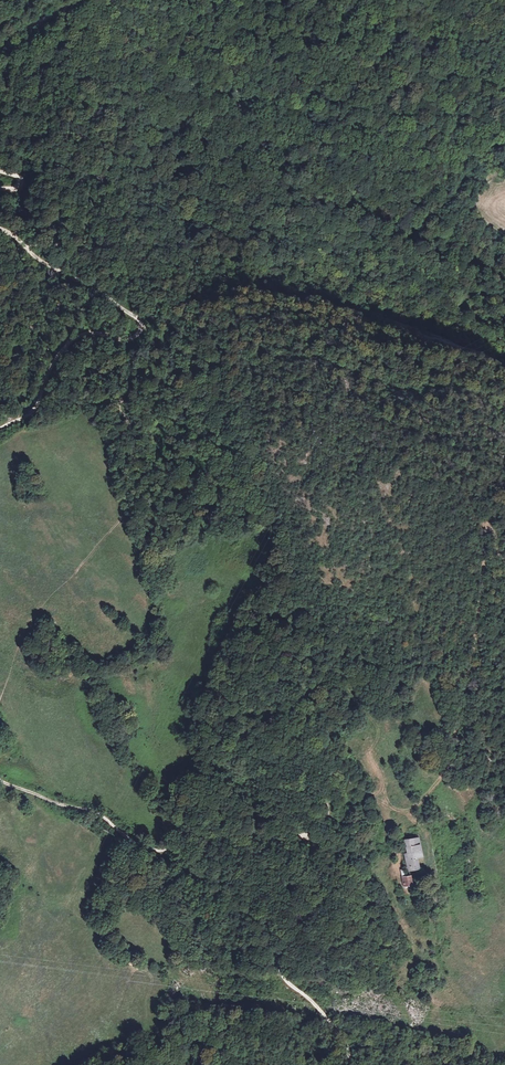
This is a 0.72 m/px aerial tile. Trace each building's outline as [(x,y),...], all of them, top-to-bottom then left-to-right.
[(409,858),(406,859),(409,871),(419,869),(417,858),(423,856),(418,837),(405,840),(409,858)] [(411,875),(402,877),(404,886),(413,884),(411,875)]
